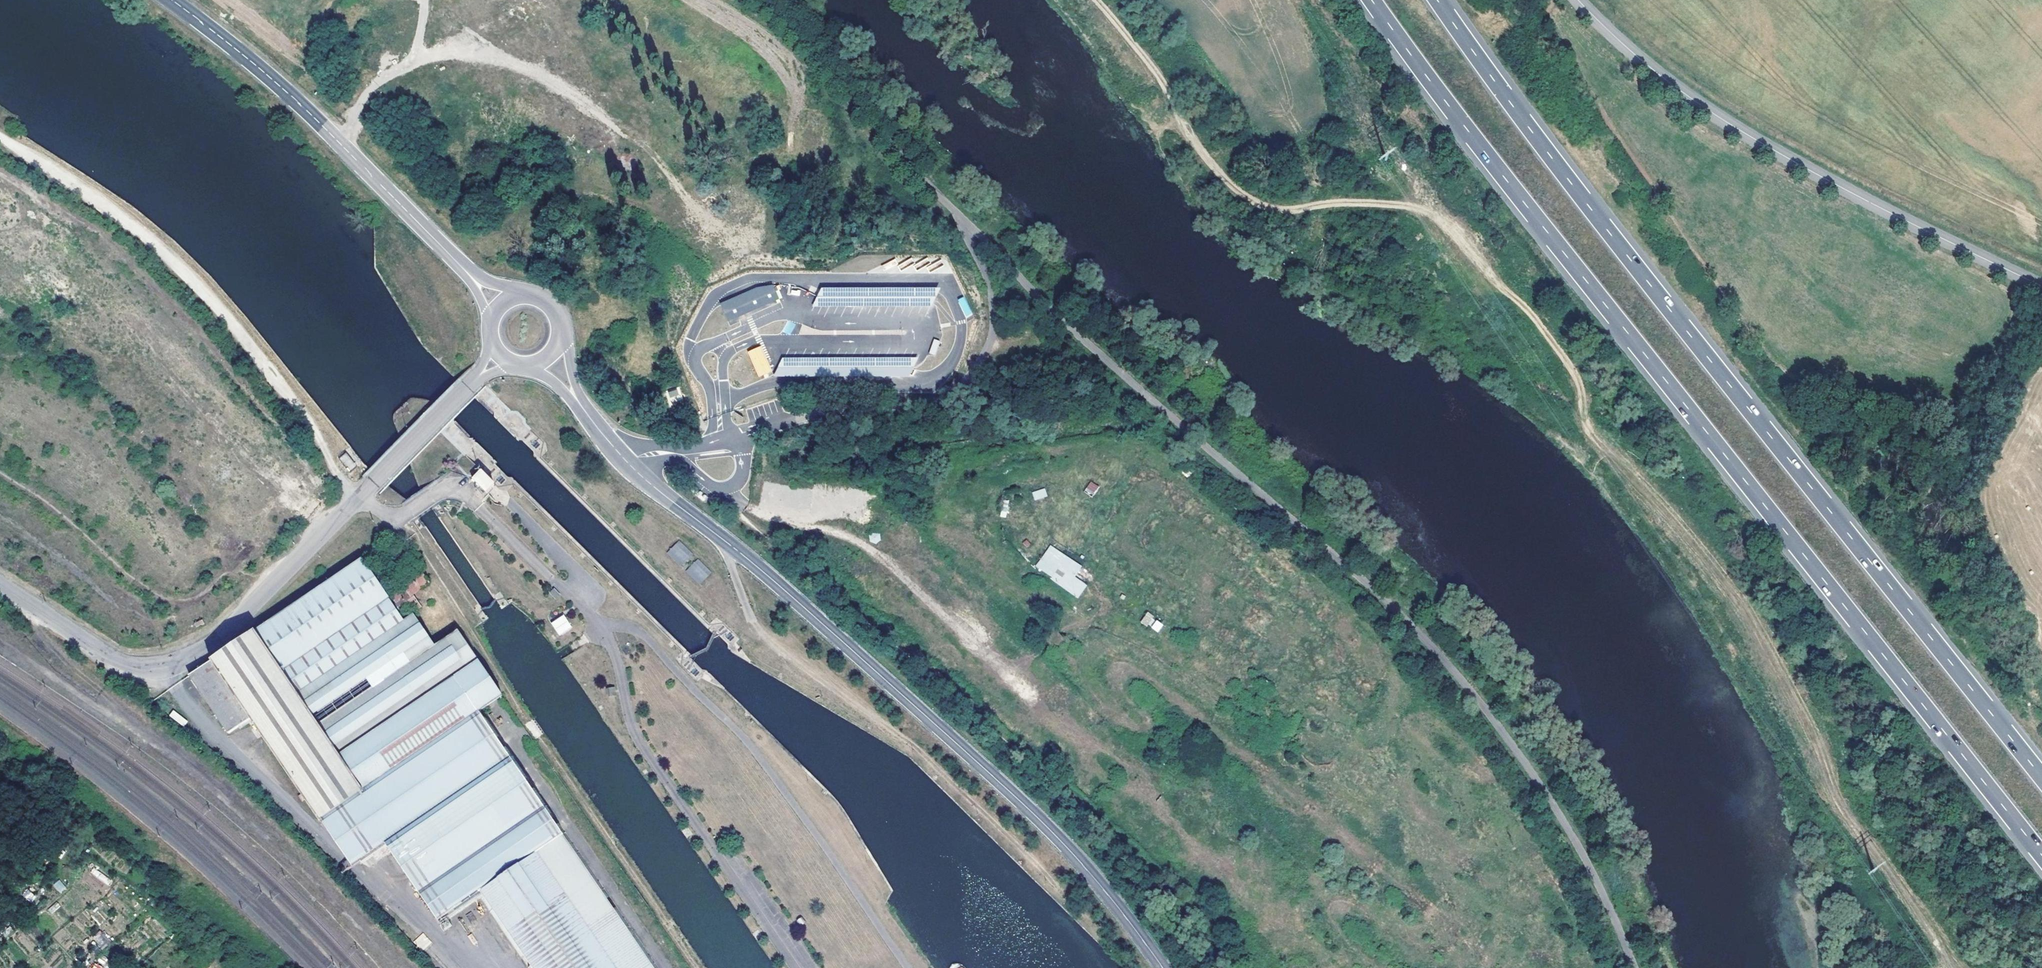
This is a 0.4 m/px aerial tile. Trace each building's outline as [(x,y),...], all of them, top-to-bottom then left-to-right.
[(773,282),(720,301),(726,320),(780,301),(773,282)] [(966,318),(973,314),(964,296),(957,299),(966,318)] [(752,331),(737,338),(741,347),(756,340),(752,331)] [(766,362),(750,370),(754,379),(770,372),(766,362)] [(339,458),(350,471),(356,465),(345,453),(339,458)] [(482,466),(473,474),(485,486),(494,479),(482,466)] [(1099,486),(1091,480),(1084,489),(1093,495),(1099,486)] [(1045,488),(1032,491),(1034,501),(1047,497),(1045,488)] [(1010,502),(1003,500),(999,517),(1006,519),(1010,502)] [(666,553),(681,567),(693,554),(679,540),(666,553)] [(1082,566),(1048,543),(1031,568),(1076,599),(1085,585),(1074,578),(1082,566)] [(479,711),(503,695),(458,629),(435,645),(413,612),(404,618),(399,610),(394,604),(391,598),(363,557),(210,661),(352,865),(384,843),(437,921),(480,891),(563,834),(479,711)] [(697,559),(685,571),(699,585),(712,572),(697,559)] [(412,593),(427,583),(425,580),(429,577),(425,573),(422,574),(420,571),(389,593),(392,598),(391,598),(394,604),(412,593)] [(394,604),(399,610),(415,600),(412,593),(394,604)] [(1164,626),(1146,613),(1140,622),(1159,634),(1164,626)] [(564,614),(550,622),(559,636),(572,628),(564,614)] [(1034,661),(1024,669),(1033,679),(1042,672),(1034,661)] [(209,663),(188,678),(227,732),(248,717),(209,663)] [(173,710),(169,715),(183,726),(187,721),(173,710)] [(480,891),(531,967),(656,967),(563,834),(480,891)] [(95,868),(91,873),(107,886),(111,881),(95,868)] [(60,894),(66,888),(59,879),(52,885),(60,894)] [(26,890),(22,896),(31,902),(35,896),(26,890)] [(103,934),(94,939),(100,949),(109,944),(103,934)] [(420,947),(429,942),(425,934),(415,939),(420,947)]
